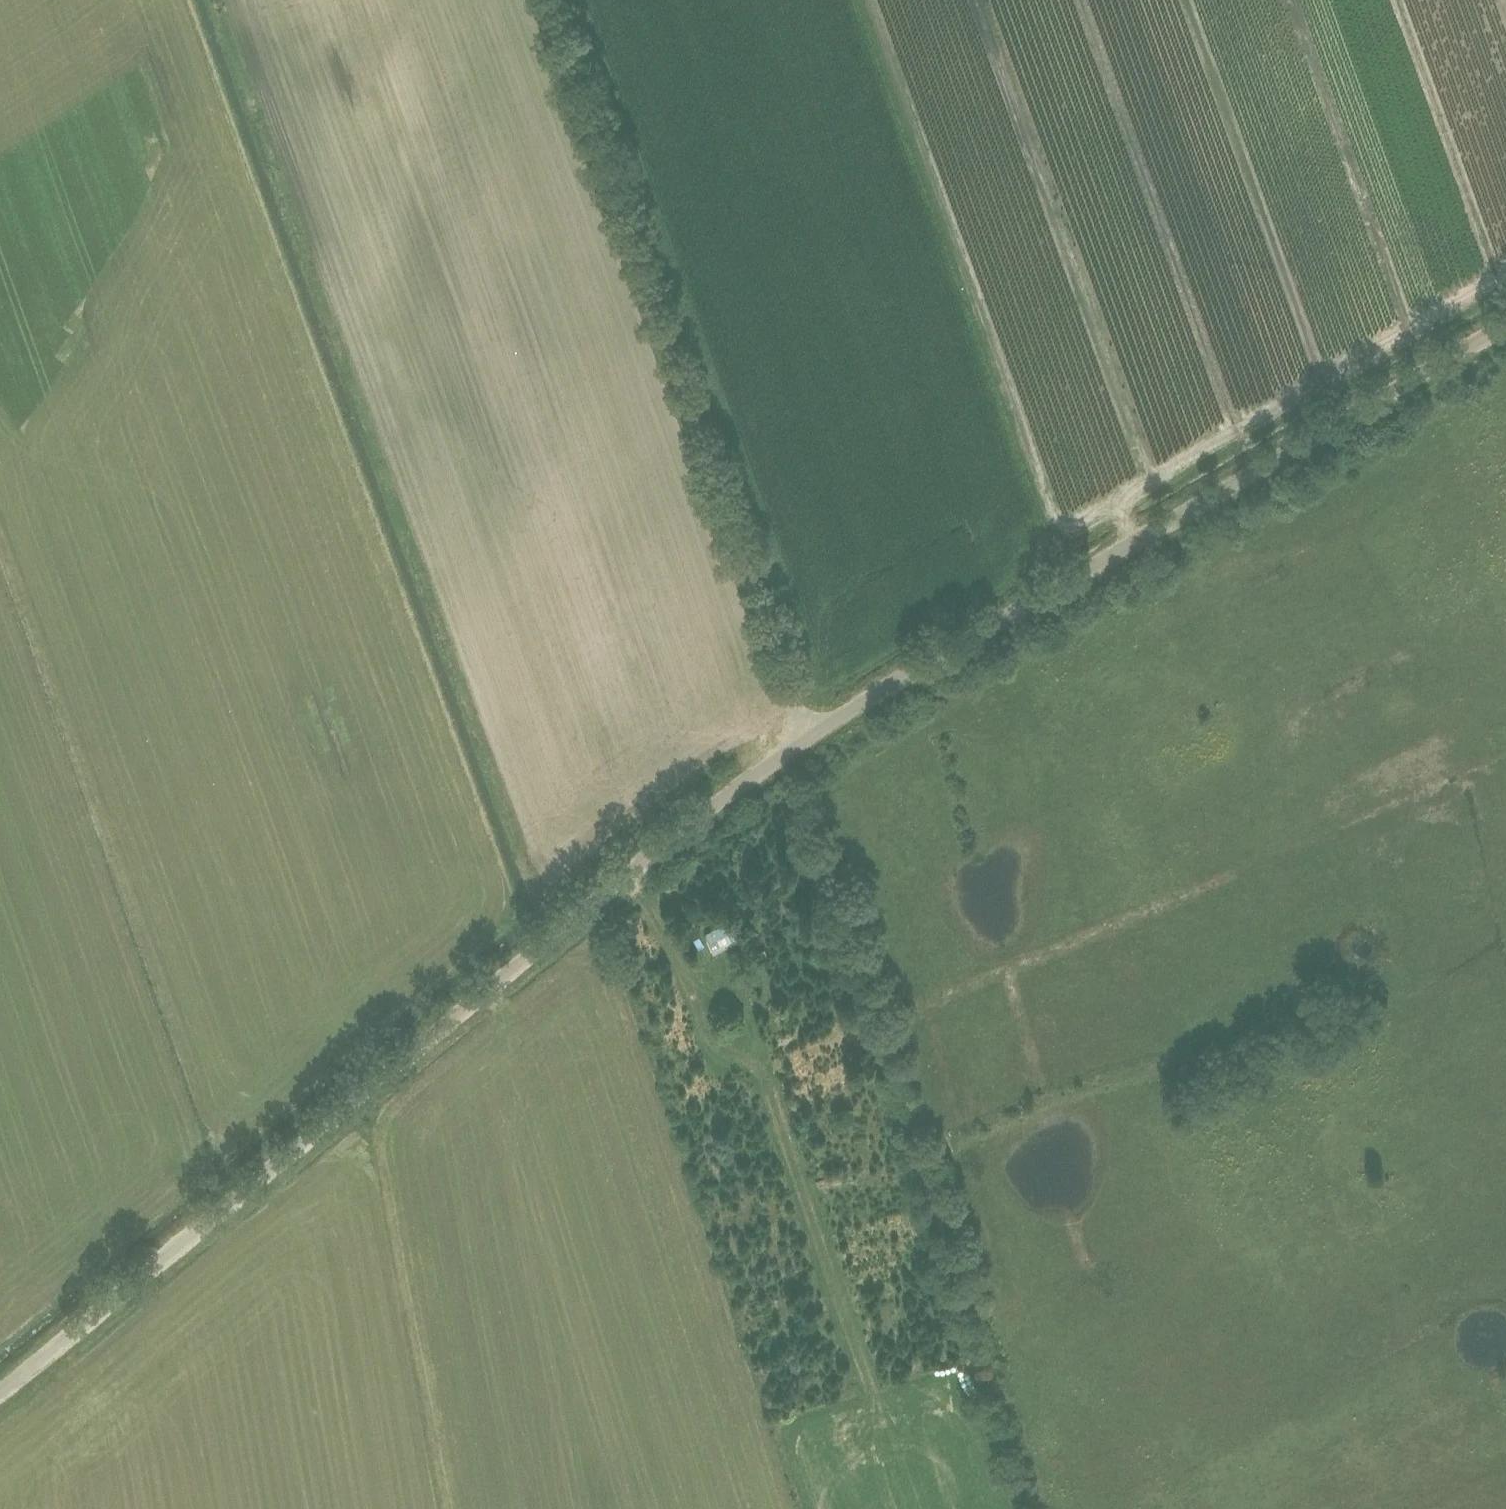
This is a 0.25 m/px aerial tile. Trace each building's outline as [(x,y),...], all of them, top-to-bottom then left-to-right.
[(722,920),(701,934),(711,949),(732,936),(722,920)]
